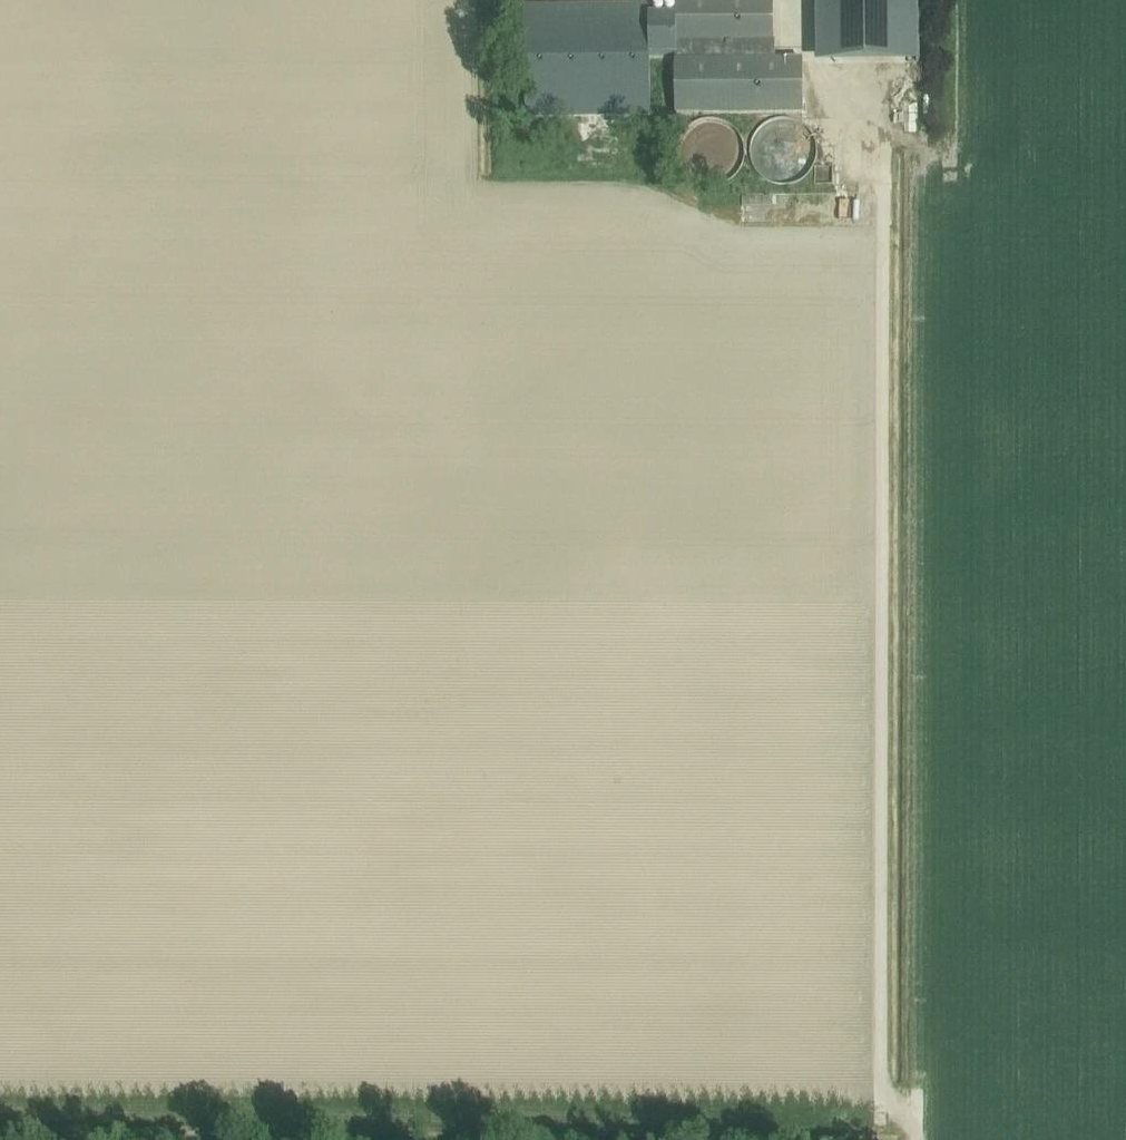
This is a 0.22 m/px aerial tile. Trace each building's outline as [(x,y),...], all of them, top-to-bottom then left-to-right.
[(676,15),(650,15),(650,4),(525,6),(526,119),(652,117),(651,56),(677,56),(677,61),(675,61),(675,117),(802,116),(802,60),(774,60),(774,44),(774,0),(676,1),(676,15)] [(815,21),(917,21),(917,0),(814,0),(815,21)] [(819,156),(819,151),(819,145),(818,140),(815,135),(810,129),(806,126),(800,122),(795,121),(788,120),(783,121),(776,123),(771,126),(766,130),(763,134),(760,140),(758,147),(758,152),(759,158),(761,164),(763,168),(768,173),(772,176),(777,179),(783,181),(789,182),(795,181),(800,179),(806,176),(810,173),(814,168),(817,163),(819,156)] [(748,157),(749,152),(748,146),(747,140),(744,135),(740,130),(735,126),(730,124),(724,122),(717,122),(711,123),(706,124),(701,127),(697,131),(694,135),(691,140),(689,146),(689,152),(690,159),(692,165),(695,170),(698,174),(704,178),(709,180),(715,182),(720,182),(725,181),(732,179),(736,176),(740,173),(745,167),(747,163),(748,157)]
